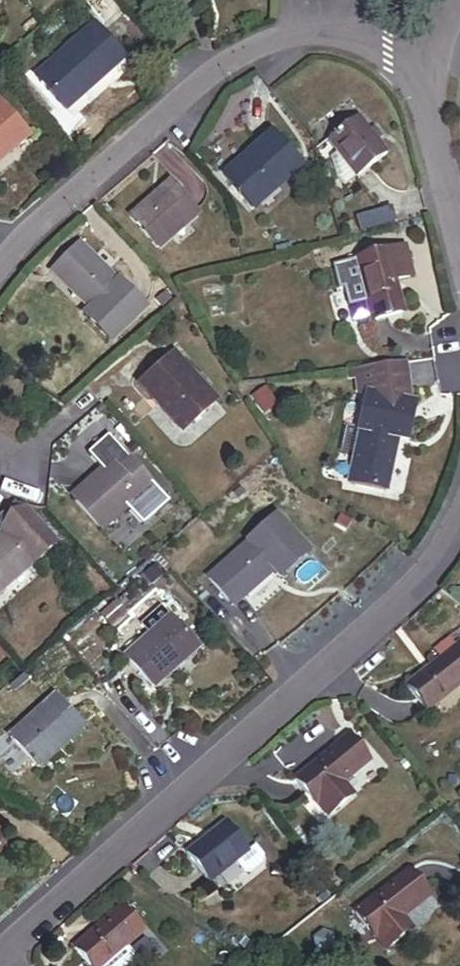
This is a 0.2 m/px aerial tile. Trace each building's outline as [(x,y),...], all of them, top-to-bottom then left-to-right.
[(172,6),(176,10),(186,2),(188,0),(179,0),(172,6)] [(95,25),(36,76),(66,110),(98,83),(125,60),(95,25)] [(28,138),(0,105),(0,161),(3,158),(28,138)] [(358,119),(330,141),(338,153),(357,177),(369,168),(386,155),(376,143),(368,132),(358,119)] [(374,127),(368,132),(376,143),(383,138),(374,127)] [(224,178),(253,210),(301,167),(272,135),(264,142),(224,178)] [(357,177),(338,153),(334,156),(340,177),(346,186),(357,177)] [(160,193),(132,217),(158,248),(197,216),(170,184),(160,193)] [(386,207),(357,214),(361,230),(390,223),(386,207)] [(143,309),(80,246),(68,259),(53,273),(91,311),(86,317),(110,341),(143,309)] [(413,280),(405,249),(387,254),(394,285),(413,280)] [(394,285),(387,254),(357,261),(366,298),(371,322),(402,315),(399,303),(394,285)] [(357,261),(338,265),(343,285),(348,284),(352,302),(366,298),(357,261)] [(174,356),(141,385),(145,390),(155,402),(161,409),(181,431),(214,401),(174,356)] [(410,407),(404,364),(363,370),(358,370),(360,388),(362,398),(368,397),(361,431),(356,454),(350,483),(386,490),(397,439),(406,441),(409,424),(413,407),(410,407)] [(360,388),(358,370),(348,372),(349,379),(360,388)] [(254,398),(265,414),(276,406),(265,391),(254,398)] [(155,402),(152,405),(158,412),(161,409),(155,402)] [(361,431),(350,429),(345,452),(356,454),(361,431)] [(166,502),(108,436),(87,454),(102,471),(89,482),(72,497),(101,530),(131,504),(145,520),(166,502)] [(56,543),(30,513),(0,538),(0,591),(56,543)] [(277,519),(209,577),(234,605),(258,583),(274,570),(279,576),(306,552),(277,519)] [(163,609),(142,627),(152,638),(172,620),(163,609)] [(152,638),(127,659),(151,686),(164,675),(196,647),(172,620),(152,638)] [(408,687),(427,711),(459,685),(459,651),(457,648),(433,667),(408,687)] [(55,700),(12,739),(38,767),(57,750),(81,728),(55,700)] [(341,783),(368,762),(348,738),(319,760),(295,779),(315,805),(317,804),(327,816),(344,802),(334,789),(341,783)] [(341,783),(334,789),(344,802),(352,797),(341,783)] [(187,855),(209,883),(233,863),(247,852),(226,825),(205,841),(187,855)] [(247,852),(233,863),(242,873),(249,874),(261,865),(262,857),(254,847),(247,852)] [(414,908),(428,898),(410,872),(355,912),(374,938),(376,937),(385,950),(402,937),(393,924),(400,918),(414,908)] [(75,949),(89,965),(103,965),(127,945),(142,933),(122,910),(97,931),(75,949)] [(400,918),(393,924),(402,937),(410,931),(400,918)] [(127,945),(103,965),(124,965),(132,959),(133,952),(127,945)]
